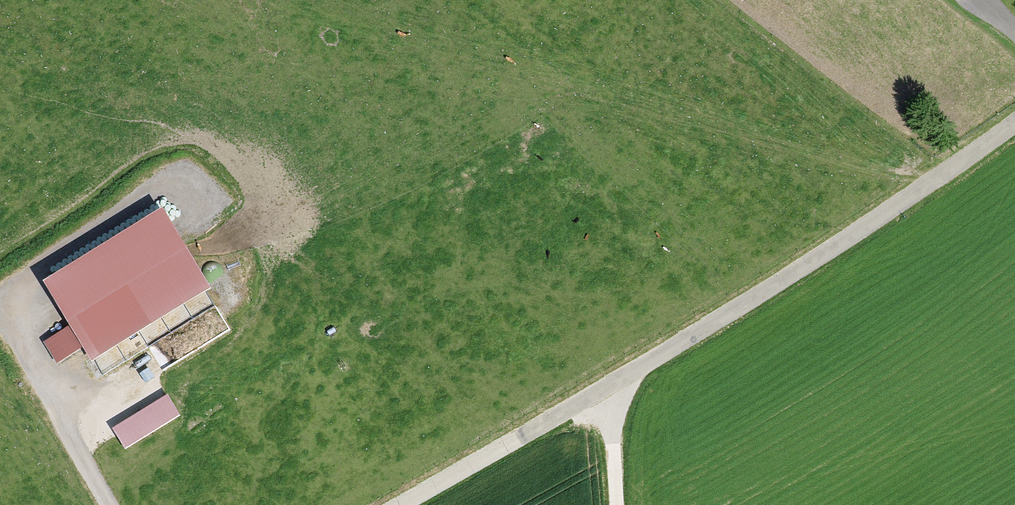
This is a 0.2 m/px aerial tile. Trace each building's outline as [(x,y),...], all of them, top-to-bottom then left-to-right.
[(210,293),(163,215),(43,287),(69,330),(44,345),(57,366),(83,350),(91,365),(210,293)]
